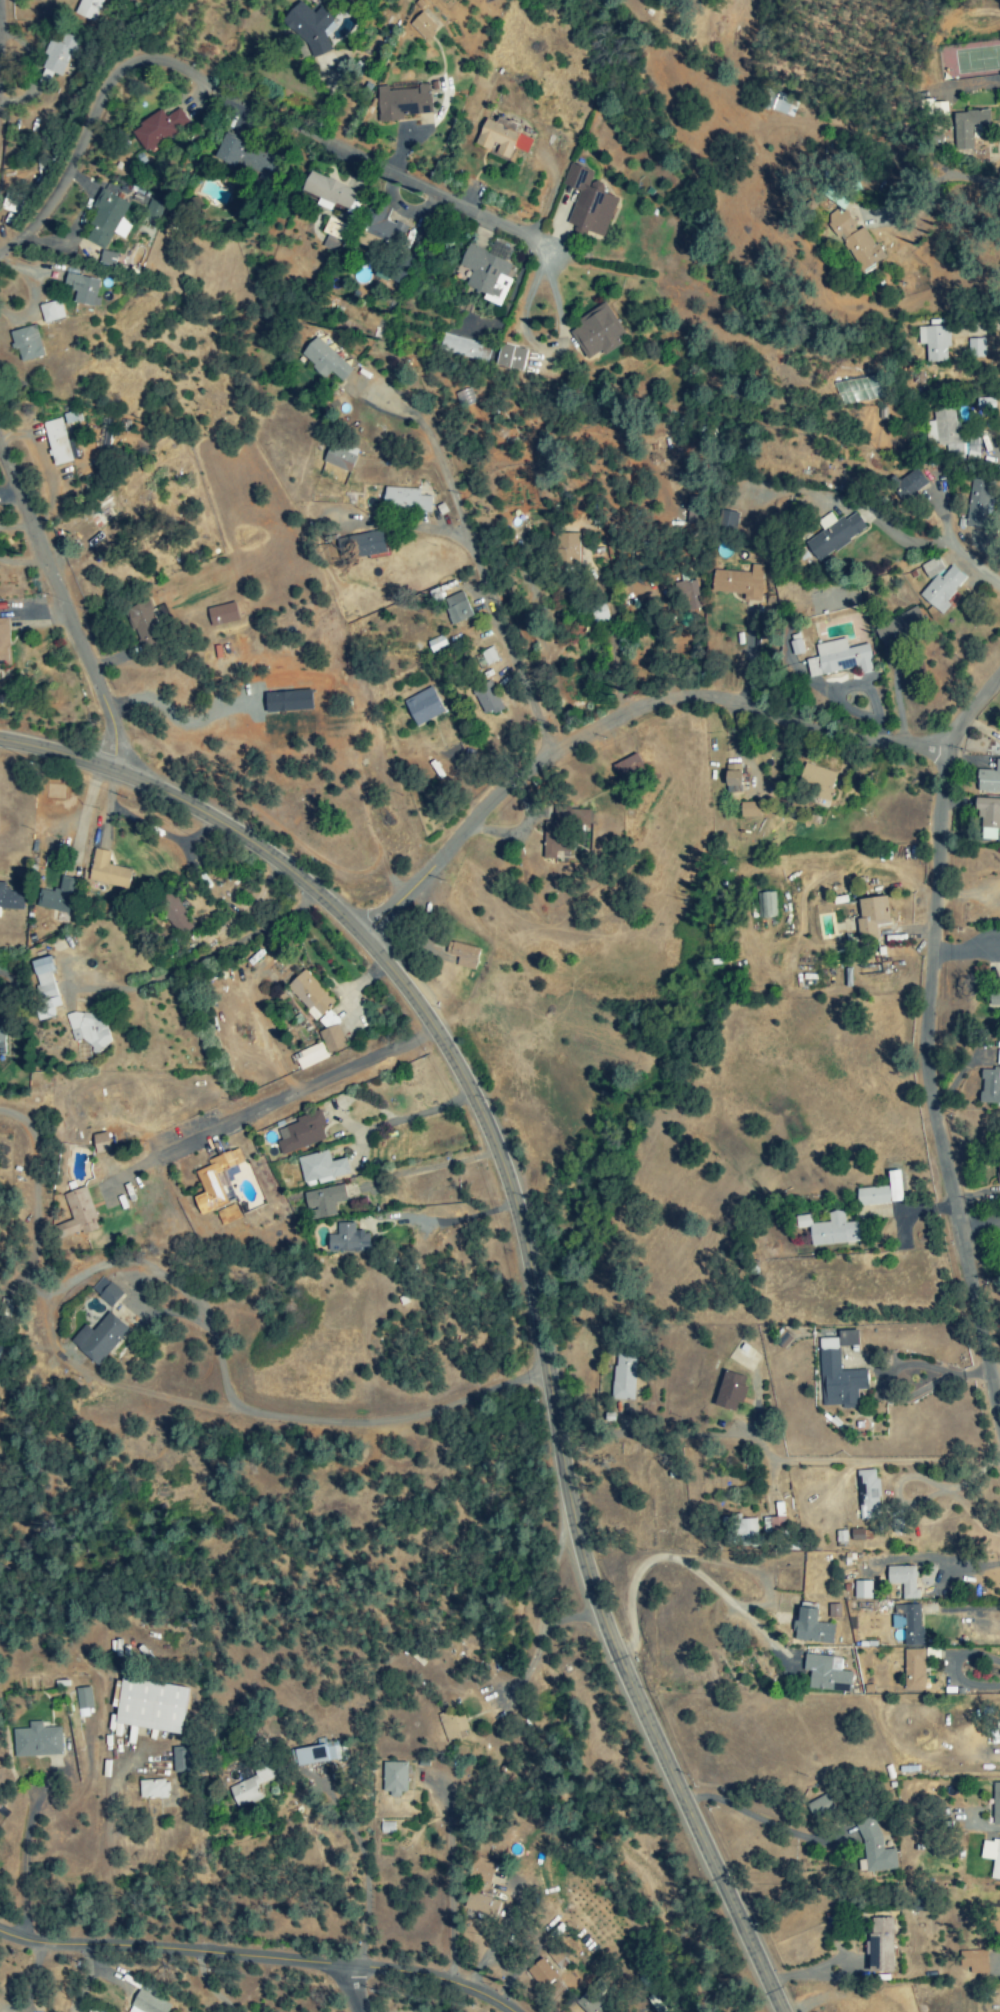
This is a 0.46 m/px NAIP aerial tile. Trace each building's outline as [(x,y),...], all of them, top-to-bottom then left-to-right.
[(74,16),(93,23),(102,0),(80,0),(74,16)] [(312,14),(299,1),(282,17),(284,23),(305,45),(310,58),(330,51),(326,39),(323,36),(321,30),(332,19),(319,7),(312,14)] [(438,28),(421,11),(407,25),(424,42),(438,28)] [(78,40),(64,35),(60,45),(51,41),(35,84),(46,88),(52,74),(62,79),(78,40)] [(377,122),(403,120),(402,115),(430,113),(428,82),(388,85),(388,87),(375,87),(377,122)] [(765,109),(792,119),(798,101),(771,91),(765,109)] [(159,110),(129,132),(145,153),(187,122),(177,108),(165,117),(159,110)] [(989,111),(952,112),(953,151),(980,150),(980,126),(989,125),(989,111)] [(484,119),(474,145),(489,151),(492,143),(498,145),(494,155),(508,160),(512,149),(526,154),(532,140),(514,133),(516,126),(496,117),(494,123),(484,119)] [(233,166),(242,143),(221,135),(212,158),(233,166)] [(832,156),(821,158),(824,172),(834,170),(832,156)] [(617,198),(603,194),(605,188),(589,184),(593,172),(568,164),(561,186),(577,191),(566,226),(604,238),(617,198)] [(356,192),(308,172),(300,191),(319,199),(316,206),(330,211),(333,204),(348,211),(356,192)] [(124,239),(130,225),(120,220),(128,203),(99,190),(91,207),(98,210),(84,242),(103,251),(111,233),(124,239)] [(161,204),(147,200),(143,218),(156,221),(161,204)] [(385,220),(389,209),(371,202),(362,226),(366,228),(364,235),(372,238),(371,241),(395,250),(404,227),(385,220)] [(856,274),(882,260),(864,226),(856,230),(844,208),(825,218),(856,274)] [(321,233),(326,235),(321,248),(336,254),(348,226),(327,218),(321,233)] [(458,267),(470,272),(464,286),(484,294),(481,300),(500,307),(511,280),(505,277),(511,265),(506,263),(511,249),(492,242),(488,253),(467,245),(458,267)] [(372,274),(397,287),(412,257),(401,251),(395,263),(381,256),(372,274)] [(61,289),(75,292),(73,304),(98,309),(100,299),(94,298),(98,280),(64,274),(61,289)] [(63,318),(58,301),(37,307),(43,324),(63,318)] [(628,338),(603,304),(565,331),(587,362),(600,352),(602,356),(628,338)] [(20,363),(43,357),(34,326),(7,334),(12,351),(16,349),(20,363)] [(924,345),(925,363),(946,362),(945,349),(948,349),(948,327),(916,328),(916,345),(924,345)] [(486,364),(491,347),(443,334),(438,351),(486,364)] [(352,367),(311,339),(298,358),(339,386),(352,367)] [(983,339),(967,339),(967,359),(984,358),(983,339)] [(526,351),(500,345),(495,366),(521,372),(526,351)] [(931,412),(932,422),(922,423),(925,446),(944,444),(945,455),(961,454),(958,422),(954,422),(952,410),(931,412)] [(72,462),(60,419),(41,424),(53,467),(72,462)] [(350,473),(357,450),(329,442),(322,465),(350,473)] [(987,529),(992,493),(998,493),(999,483),(971,479),(965,526),(987,529)] [(419,491),(385,488),(384,493),(383,493),(382,507),(429,511),(430,497),(418,496),(419,491)] [(822,531),(804,544),(817,563),(866,529),(854,511),(836,524),(829,513),(815,522),(822,531)] [(381,532),(343,538),(345,555),(350,555),(351,559),(384,554),(381,532)] [(578,534),(560,534),(560,570),(579,570),(578,534)] [(760,602),(761,566),(749,566),(749,573),(711,571),(711,593),(742,594),(742,601),(760,602)] [(939,579),(935,575),(917,596),(940,616),(949,606),(944,603),(965,579),(950,566),(939,579)] [(679,614),(701,609),(694,580),(672,586),(679,614)] [(451,626),(472,618),(462,592),(441,600),(451,626)] [(134,640),(158,633),(147,599),(123,607),(134,640)] [(206,609),(209,628),(238,623),(234,603),(206,609)] [(167,619),(163,605),(150,609),(155,623),(167,619)] [(883,649),(926,626),(915,607),(873,630),(883,649)] [(0,619),(0,667),(9,666),(8,619),(0,619)] [(787,638),(793,657),(803,654),(798,635),(787,638)] [(425,643),(430,654),(446,647),(441,636),(425,643)] [(808,678),(859,668),(861,675),(873,672),(867,645),(846,649),(845,639),(814,646),(817,658),(804,660),(808,678)] [(482,718),(500,710),(490,682),(471,689),(482,718)] [(414,727),(442,715),(432,689),(403,701),(414,727)] [(641,767),(635,755),(606,768),(612,781),(641,767)] [(994,760),(994,771),(976,770),(976,792),(999,793),(999,760),(994,760)] [(836,774),(802,763),(797,781),(812,786),(809,799),(827,804),(836,774)] [(741,773),(726,772),(725,794),(740,795),(741,773)] [(996,841),(996,829),(999,829),(999,800),(979,800),(979,841),(996,841)] [(758,803),(739,803),(739,818),(758,818),(758,803)] [(589,809),(552,808),(552,823),(543,823),(542,859),(554,860),(554,854),(569,854),(570,827),(588,828),(589,809)] [(87,882),(128,889),(131,869),(107,866),(110,852),(93,849),(87,882)] [(77,880),(60,877),(57,893),(39,889),(36,909),(70,915),(77,880)] [(6,892),(7,884),(0,883),(0,909),(22,911),(22,893),(6,892)] [(756,894),(757,919),(775,918),(774,893),(756,894)] [(193,929),(181,915),(185,912),(170,895),(150,912),(179,943),(193,929)] [(857,900),(859,920),(856,921),(858,938),(850,939),(851,948),(876,946),(875,926),(888,925),(886,897),(857,900)] [(456,959),(454,967),(473,972),(479,950),(447,942),(444,956),(456,959)] [(30,962),(41,1018),(54,1016),(52,1009),(58,1008),(51,973),(53,973),(50,958),(30,962)] [(284,987),(314,1020),(333,1003),(303,970),(284,987)] [(999,984),(999,992),(988,992),(988,1009),(999,1009),(999,984)] [(90,1052),(111,1047),(102,1011),(65,1020),(69,1033),(77,1031),(80,1041),(87,1040),(90,1052)] [(317,1033),(326,1055),(345,1048),(337,1025),(317,1033)] [(299,1071),(327,1059),(321,1043),(292,1055),(299,1071)] [(998,1094),(999,1071),(980,1071),(980,1104),(999,1105),(999,1094),(998,1094)] [(280,1156),(325,1140),(320,1127),(325,1126),(320,1112),(277,1128),(281,1141),(275,1143),(280,1156)] [(91,1135),(94,1154),(109,1153),(107,1133),(91,1135)] [(200,1216),(235,1202),(223,1172),(244,1163),(238,1148),(205,1162),(207,1167),(193,1173),(202,1194),(192,1198),(200,1216)] [(887,1172),(887,1188),(856,1189),(856,1206),(900,1204),(899,1172),(887,1172)] [(307,1220),(335,1216),(333,1204),(345,1202),(343,1186),(303,1192),(307,1220)] [(70,1221),(53,1226),(58,1241),(97,1229),(85,1188),(63,1195),(70,1221)] [(220,1227),(240,1219),(234,1205),(215,1213),(220,1227)] [(877,1218),(889,1217),(889,1205),(876,1206),(877,1218)] [(858,1243),(856,1223),(843,1224),(842,1212),(827,1213),(828,1223),(810,1225),(809,1216),(794,1217),(795,1229),(808,1228),(810,1247),(858,1243)] [(327,1236),(327,1253),(368,1252),(368,1233),(354,1233),(354,1224),(336,1224),(336,1236),(327,1236)] [(90,1291),(111,1308),(122,1294),(101,1277),(90,1291)] [(96,1367),(129,1331),(109,1312),(91,1332),(84,1326),(69,1342),(96,1367)] [(819,1339),(821,1408),(856,1407),(856,1391),(867,1391),(866,1371),(839,1371),(839,1347),(857,1347),(857,1332),(837,1332),(837,1339),(819,1339)] [(612,1400),(633,1401),(634,1356),(614,1355),(612,1400)] [(745,1377),(723,1372),(714,1408),(737,1414),(744,1387),(742,1386),(745,1377)] [(856,1471),(858,1512),(878,1511),(876,1471),(856,1471)] [(738,1519),(738,1516),(723,1517),(723,1546),(761,1546),(761,1536),(756,1536),(756,1519),(738,1519)] [(918,1600),(918,1590),(915,1590),(915,1567),(886,1567),(886,1585),(900,1585),(900,1600),(918,1600)] [(853,1599),(870,1599),(870,1582),(853,1582),(853,1599)] [(834,1625),(816,1623),(818,1605),(798,1603),(795,1641),(832,1645),(834,1625)] [(828,1619),(839,1619),(839,1605),(827,1605),(828,1619)] [(921,1646),(920,1605),(893,1605),(894,1616),(902,1615),(903,1647),(921,1646)] [(903,1691),(923,1692),(924,1650),(904,1650),(903,1691)] [(807,1689),(848,1693),(850,1673),(839,1671),(840,1659),(805,1655),(803,1669),(809,1669),(807,1689)] [(187,1687),(120,1678),(114,1725),(181,1734),(187,1687)] [(77,1718),(91,1717),(89,1688),(75,1689),(77,1718)] [(61,1727),(41,1728),(41,1722),(27,1722),(27,1729),(11,1730),(12,1757),(61,1756),(61,1727)] [(335,1741),(288,1751),(292,1769),(339,1759),(335,1741)] [(189,1772),(188,1750),(171,1751),(172,1773),(189,1772)] [(261,1799),(255,1787),(274,1779),(266,1760),(250,1767),(254,1777),(227,1788),(236,1809),(261,1799)] [(382,1796),(406,1795),(406,1763),(382,1764),(382,1796)] [(138,1782),(139,1800),(168,1799),(167,1781),(138,1782)] [(992,1783),(991,1825),(999,1825),(999,1783),(992,1783)] [(834,1813),(825,1795),(805,1804),(814,1822),(834,1813)] [(895,1870),(892,1849),(880,1851),(875,1819),(858,1821),(865,1874),(895,1870)] [(393,1823),(380,1823),(380,1834),(393,1834),(393,1823)] [(999,1881),(999,1842),(982,1840),(979,1859),(992,1861),(989,1880),(999,1881)] [(499,1900),(469,1894),(465,1912),(495,1918),(499,1900)] [(868,1918),(867,1956),(868,1956),(868,1972),(891,1973),(892,1919),(868,1918)] [(986,1973),(985,1951),(963,1952),(964,1974),(986,1973)] [(541,1990),(557,1977),(541,1958),(526,1971),(541,1990)] [(608,2006),(591,1988),(575,2003),(584,2011),(602,2011),(608,2006)] [(169,2003),(136,1991),(128,2011),(166,2011),(169,2003)]
